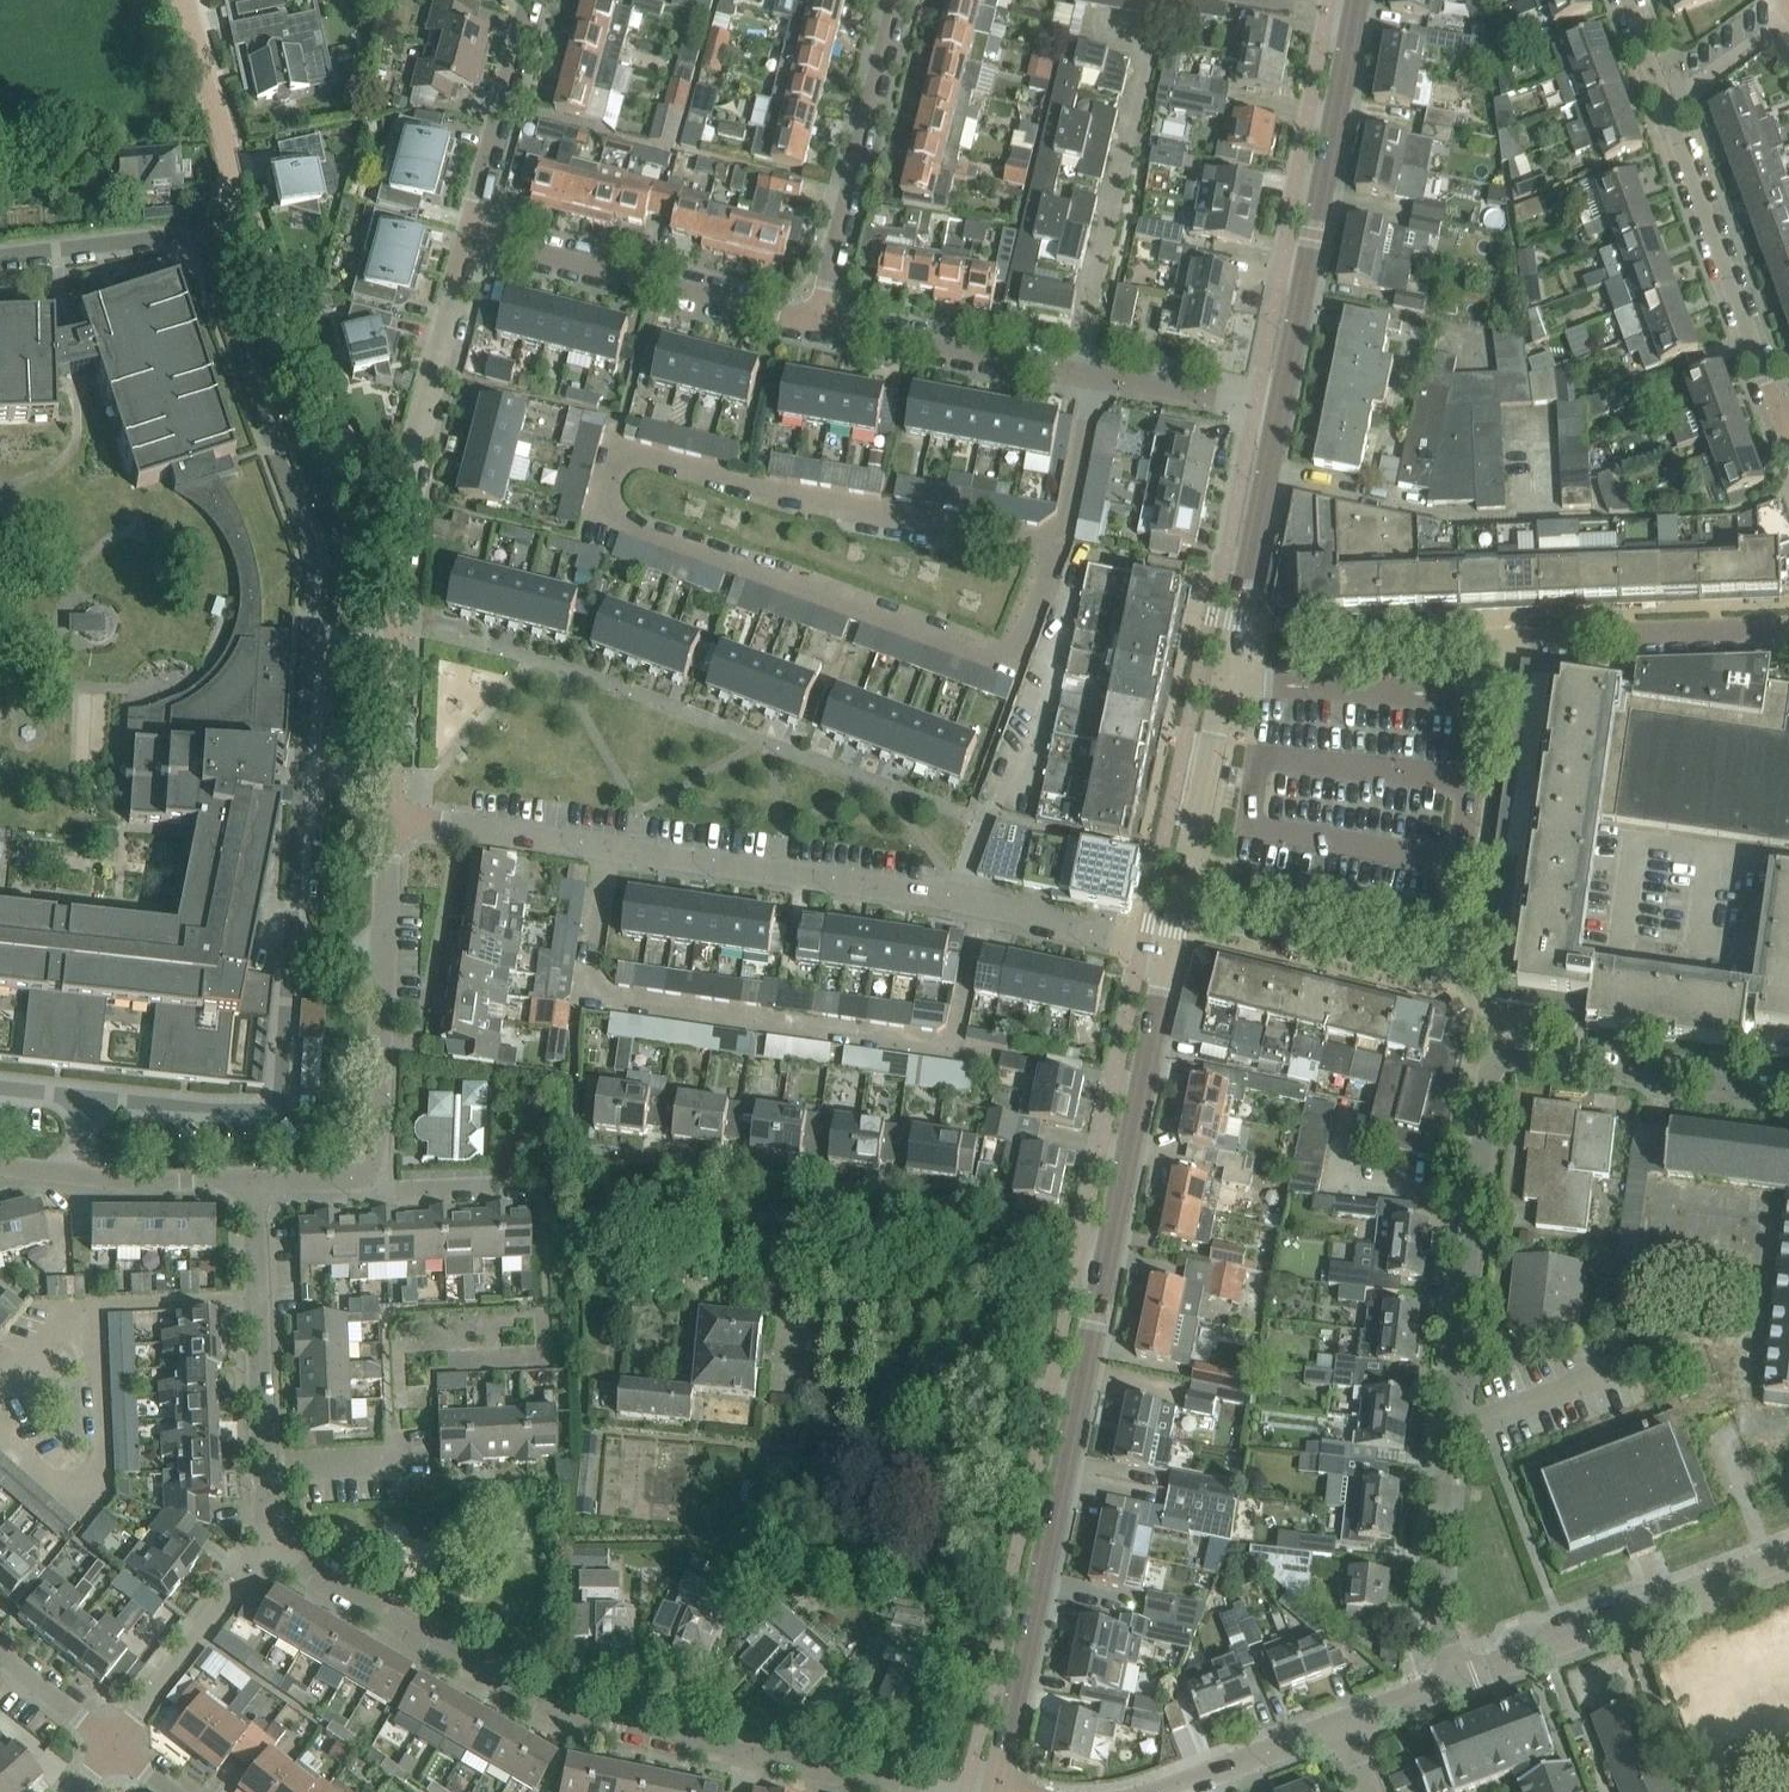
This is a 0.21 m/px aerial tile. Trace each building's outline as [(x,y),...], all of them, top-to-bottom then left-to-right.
[(578,27),(626,40),(633,13),(661,21),(665,5),(644,0),(635,0),(632,11),(590,0),(585,0),(578,27)] [(708,16),(709,16),(713,0),(675,0),(673,6),(708,16)] [(774,16),(792,20),(838,31),(845,3),(830,0),(778,0),(774,16)] [(950,1),(997,11),(1000,0),(950,0),(950,1)] [(1188,24),(1190,15),(1225,21),(1227,5),(1195,0),(1175,0),(1171,21),(1188,24)] [(1391,11),(1415,15),(1429,17),(1439,19),(1442,0),(1393,0),(1391,11)] [(1511,6),(1515,19),(1538,10),(1540,13),(1550,9),(1556,24),(1593,11),(1589,0),(1529,0),(1520,3),(1511,6)] [(1711,0),(1670,0),(1675,14),(1712,1),(1711,0)] [(990,39),(997,11),(950,1),(943,28),(974,35),(990,39)] [(737,7),(720,3),(717,13),(735,17),(737,7)] [(466,14),(443,8),(432,5),(424,32),(431,33),(427,48),(484,63),(491,40),(486,39),(487,34),(463,28),(466,14)] [(257,101),(275,97),(275,98),(276,100),(276,101),(277,102),(279,103),(280,103),(281,104),(282,104),(284,104),(285,103),(288,102),(289,101),(290,100),(290,99),(291,98),(291,96),(291,95),(291,94),(309,90),(307,81),(304,69),(320,66),(313,36),(319,35),(315,13),(287,19),(286,14),(230,26),(235,48),(245,46),(257,101)] [(792,20),(789,31),(785,48),(831,59),(838,31),(792,20)] [(1243,56),(1286,65),(1292,33),(1240,23),(1238,36),(1247,38),(1243,56)] [(1472,23),(1469,39),(1487,42),(1485,26),(1472,23)] [(1069,29),(1053,25),(1050,35),(1067,39),(1069,29)] [(626,40),(578,27),(571,55),(619,67),(626,40)] [(983,67),(990,39),(974,35),(943,28),(936,56),(968,63),(983,67)] [(724,63),(732,34),(712,29),(704,58),(724,63)] [(1600,30),(1563,43),(1552,47),(1563,77),(1611,60),(1600,30)] [(1461,38),(1458,52),(1488,58),(1487,42),(1469,39),(1461,38)] [(1421,61),(1424,46),(1386,39),(1380,70),(1418,77),(1445,82),(1445,81),(1435,79),(1437,64),(1421,61)] [(681,54),(698,59),(701,48),(683,44),(681,54)] [(1062,62),(1055,89),(1078,94),(1083,72),(1102,76),(1098,91),(1122,96),(1130,60),(1108,55),(1109,54),(1080,47),(1080,49),(1077,48),(1066,45),(1062,62)] [(410,88),(421,91),(452,99),(456,85),(472,90),(474,85),(478,86),(484,63),(427,48),(423,62),(417,60),(410,88)] [(785,48),(778,75),(824,86),(831,59),(785,48)] [(1524,63),(1520,51),(1502,57),(1507,70),(1524,63)] [(698,59),(681,54),(673,82),(690,86),(698,59)] [(619,67),(571,55),(563,82),(611,95),(619,67)] [(974,94),(976,94),(983,67),(968,63),(936,56),(929,83),(961,90),(974,94)] [(1228,86),(1280,96),(1286,65),(1243,56),(1240,75),(1231,73),(1228,86)] [(724,63),(704,58),(701,68),(702,68),(700,78),(708,80),(711,71),(721,73),(724,63)] [(1563,77),(1556,80),(1566,109),(1574,106),(1621,89),(1611,60),(1563,77)] [(1030,67),(1028,77),(1032,78),(1050,83),(1052,72),(1030,67)] [(1380,70),(1375,101),(1398,105),(1412,108),(1412,106),(1418,77),(1380,70)] [(1228,100),(1211,96),(1214,81),(1162,72),(1160,87),(1228,100)] [(778,75),(771,103),(818,114),(824,86),(778,75)] [(1047,93),(1050,83),(1032,78),(1029,89),(1047,93)] [(604,123),(611,95),(563,82),(556,110),(604,123)] [(658,107),(684,114),(684,113),(683,113),(690,86),(673,82),(666,108),(659,106),(658,107)] [(967,121),(978,124),(980,112),(971,110),(974,94),(961,90),(929,83),(923,111),(967,121)] [(1205,113),(1225,117),(1228,100),(1160,87),(1157,103),(1171,106),(1170,111),(1205,118),(1205,113)] [(1078,94),(1055,89),(1045,132),(1110,148),(1118,112),(1095,107),(1091,122),(1073,117),(1078,94)] [(1566,128),(1571,140),(1632,118),(1621,89),(1574,106),(1580,123),(1566,128)] [(1753,112),(1747,95),(1710,109),(1721,139),(1768,122),(1763,109),(1753,112)] [(1501,98),(1494,100),(1495,111),(1511,106),(1508,96),(1501,98)] [(757,100),(750,127),(759,129),(811,142),(818,114),(771,103),(757,100)] [(690,113),(709,117),(711,106),(692,102),(689,113),(690,113)] [(684,114),(658,107),(649,141),(675,148),(684,114)] [(1425,126),(1454,132),(1457,115),(1428,110),(1425,126)] [(961,148),(967,121),(923,111),(916,138),(961,149),(962,148),(961,148)] [(709,117),(690,113),(681,146),(699,150),(701,142),(713,145),(716,130),(706,127),(709,117)] [(1274,151),(1275,143),(1271,139),(1274,124),(1229,115),(1226,129),(1236,131),(1233,146),(1219,143),(1215,161),(1250,168),(1253,154),(1268,157),(1269,152),(1274,151)] [(400,164),(451,177),(446,175),(453,149),(456,150),(456,148),(437,143),(440,129),(400,118),(399,118),(395,133),(407,137),(400,164)] [(1632,118),(1571,140),(1576,155),(1600,146),(1606,162),(1643,148),(1632,118)] [(1768,122),(1721,139),(1731,168),(1768,154),(1777,151),(1783,149),(1772,120),(1768,122)] [(540,121),(536,138),(547,141),(552,123),(540,121)] [(575,148),(580,130),(552,123),(547,141),(563,145),(575,148)] [(1027,136),(1036,138),(1039,128),(1022,124),(1019,134),(1027,136)] [(1425,126),(1422,140),(1434,142),(1434,143),(1451,147),(1454,132),(1425,126)] [(804,170),(811,142),(759,129),(752,157),(804,170)] [(1369,129),(1363,161),(1401,168),(1410,170),(1426,173),(1428,173),(1434,143),(1434,142),(1422,140),(1409,137),(1409,135),(1393,132),(1393,134),(1369,129)] [(580,130),(575,148),(576,148),(578,142),(588,144),(591,133),(580,130)] [(1502,163),(1509,162),(1514,161),(1509,131),(1497,133),(1502,163)] [(1045,132),(1035,176),(1058,181),(1063,158),(1081,162),(1078,177),(1101,183),(1110,148),(1045,132)] [(317,203),(327,201),(326,199),(320,201),(312,169),(325,166),(318,135),(317,135),(317,136),(276,146),(283,173),(263,177),(263,179),(267,179),(273,210),(271,211),(271,213),(288,209),(320,218),(317,203)] [(1036,138),(1027,136),(1024,145),(1034,148),(1036,138)] [(916,138),(909,166),(955,177),(967,180),(976,182),(980,169),(970,166),(958,163),(961,149),(916,138)] [(636,146),(636,145),(620,141),(617,152),(633,156),(636,146)] [(1159,141),(1158,150),(1176,153),(1177,145),(1159,141)] [(529,157),(523,181),(536,184),(533,198),(531,205),(548,209),(550,202),(561,205),(569,174),(572,160),(575,148),(563,145),(559,157),(556,171),(542,167),(544,161),(529,157)] [(633,156),(633,158),(645,161),(648,149),(636,146),(633,156)] [(1011,161),(1030,165),(1033,152),(1014,148),(1011,161)] [(1176,153),(1158,150),(1153,149),(1149,165),(1182,172),(1185,155),(1176,153)] [(1768,154),(1731,168),(1742,197),(1779,184),(1788,180),(1777,151),(1768,154)] [(153,155),(117,157),(118,172),(119,183),(141,182),(141,192),(155,191),(179,189),(176,153),(153,155)] [(571,215),(587,219),(597,181),(600,167),(572,160),(569,174),(561,205),(573,208),(571,215)] [(1030,165),(1011,161),(1009,161),(1004,183),(1025,188),(1030,165)] [(1363,161),(1357,192),(1380,196),(1395,199),(1415,204),(1416,200),(1423,201),(1429,174),(1428,173),(1426,173),(1410,170),(1401,168),(1363,161)] [(1514,161),(1509,162),(1514,202),(1547,189),(1541,171),(1533,174),(1520,179),(1514,161)] [(726,186),(731,165),(720,162),(715,183),(726,186)] [(382,188),(378,203),(395,207),(418,214),(437,219),(441,205),(442,203),(438,203),(445,177),(451,178),(451,177),(400,164),(393,191),(382,188)] [(597,181),(587,219),(603,223),(604,216),(616,219),(627,176),(627,175),(628,172),(601,165),(600,167),(597,181)] [(909,166),(902,194),(905,195),(903,203),(932,208),(947,211),(955,177),(909,166)] [(736,167),(730,190),(736,192),(742,193),(748,170),(736,167)] [(1262,184),(1239,180),(1201,172),(1198,188),(1215,191),(1212,207),(1256,215),(1262,184)] [(762,174),(750,220),(736,217),(726,255),(742,259),(744,252),(756,255),(775,177),(762,174)] [(1579,185),(1587,210),(1579,214),(1584,227),(1645,204),(1634,174),(1608,184),(1605,176),(1579,185)] [(627,176),(616,219),(645,226),(648,213),(661,216),(671,179),(670,179),(668,186),(627,176)] [(1035,176),(1025,219),(1089,234),(1098,199),(1074,193),(1071,208),(1052,204),(1058,181),(1035,176)] [(804,223),(779,217),(784,199),(799,203),(803,184),(775,177),(756,255),(767,258),(766,265),(782,269),(789,242),(798,244),(804,223)] [(700,241),(712,197),(685,190),(686,183),(671,179),(661,216),(676,220),(672,233),(700,241)] [(1742,197),(1753,226),(1788,213),(1788,212),(1779,184),(1742,197)] [(993,197),(1022,204),(1024,192),(995,186),(993,197)] [(1491,186),(1488,203),(1508,207),(1505,189),(1491,186)] [(712,197),(700,241),(712,244),(710,250),(726,255),(736,217),(709,210),(712,197)] [(1517,226),(1544,216),(1539,199),(1514,208),(1517,226)] [(1465,228),(1467,216),(1445,211),(1446,206),(1423,201),(1416,200),(1415,204),(1412,217),(1443,224),(1465,228)] [(1656,233),(1645,204),(1584,227),(1588,239),(1613,230),(1619,247),(1656,233)] [(893,207),(890,220),(869,216),(857,263),(882,269),(879,283),(908,288),(913,257),(918,232),(921,214),(908,212),(908,210),(893,207)] [(1212,207),(1209,222),(1192,219),(1189,234),(1250,246),(1256,215),(1212,207)] [(374,212),(362,254),(426,271),(426,270),(421,269),(428,243),(431,243),(431,242),(412,236),(415,223),(374,212)] [(921,214),(918,232),(929,234),(931,221),(932,215),(921,213),(921,214)] [(1753,226),(1763,255),(1788,246),(1788,213),(1753,226)] [(1412,217),(1409,233),(1439,239),(1440,239),(1443,224),(1412,217)] [(1025,219),(1015,259),(1038,265),(1043,245),(1061,249),(1058,264),(1081,269),(1089,234),(1025,219)] [(1198,250),(1198,249),(1181,245),(1185,230),(1141,220),(1136,237),(1163,242),(1198,250)] [(1415,253),(1415,252),(1401,249),(1405,231),(1389,228),(1390,228),(1351,220),(1345,251),(1413,265),(1431,268),(1433,257),(1415,253)] [(977,224),(968,222),(964,240),(974,242),(977,224)] [(977,224),(974,242),(984,244),(987,226),(977,224)] [(964,298),(976,301),(975,308),(991,311),(996,282),(1009,285),(1014,256),(1019,233),(1004,230),(996,272),(970,267),(964,298)] [(1607,270),(1583,279),(1588,291),(1604,285),(1666,263),(1656,233),(1619,247),(1601,253),(1607,270)] [(1194,267),(1198,250),(1163,242),(1159,261),(1180,266),(1174,297),(1188,300),(1230,310),(1237,276),(1194,267)] [(1763,255),(1774,284),(1788,279),(1788,246),(1763,255)] [(936,293),(935,300),(952,304),(953,296),(964,298),(970,267),(972,255),(944,250),(942,262),(936,293)] [(1338,282),(1377,290),(1392,293),(1396,274),(1410,277),(1413,265),(1345,251),(1338,282)] [(355,281),(351,296),(353,297),(393,307),(412,312),(416,299),(416,297),(413,296),(420,270),(426,272),(426,271),(362,254),(355,281)] [(908,288),(936,293),(942,262),(913,257),(908,288)] [(171,259),(126,274),(133,295),(176,281),(171,259)] [(1038,265),(1015,259),(1005,304),(1020,307),(1020,309),(1072,319),(1077,293),(1033,285),(1038,265)] [(1666,263),(1604,285),(1615,314),(1677,292),(1666,263)] [(1535,264),(1522,265),(1524,281),(1536,277),(1535,264)] [(1536,277),(1524,281),(1525,292),(1538,291),(1536,277)] [(1774,284),(1784,314),(1788,312),(1788,279),(1774,284)] [(169,477),(230,458),(235,456),(228,437),(221,439),(217,425),(222,423),(223,425),(224,425),(223,420),(222,421),(222,422),(216,424),(212,410),(219,408),(207,371),(200,373),(195,360),(201,358),(202,359),(203,359),(202,354),(200,355),(201,356),(195,358),(190,344),(198,342),(186,306),(179,308),(171,284),(177,282),(178,285),(179,284),(178,280),(176,281),(133,295),(120,299),(120,300),(125,299),(128,307),(102,316),(99,306),(79,312),(87,335),(98,369),(99,373),(136,488),(169,477)] [(1111,325),(1131,329),(1139,291),(1119,286),(1111,325)] [(1688,321),(1677,292),(1615,314),(1625,343),(1688,321)] [(498,336),(521,342),(522,342),(533,299),(509,293),(498,336)] [(1394,307),(1394,308),(1424,314),(1426,304),(1427,299),(1406,295),(1397,293),(1394,307)] [(557,305),(533,299),(522,342),(546,348),(557,305)] [(1188,300),(1184,318),(1164,314),(1159,334),(1181,339),(1182,336),(1223,345),(1230,310),(1188,300)] [(570,354),(581,311),(557,305),(546,348),(570,354)] [(345,335),(343,336),(352,378),(354,378),(392,387),(386,360),(393,359),(400,336),(408,338),(409,336),(389,330),(393,317),(351,306),(347,321),(348,322),(345,335)] [(1527,313),(1533,345),(1551,338),(1539,308),(1527,313)] [(581,311),(570,354),(587,359),(585,366),(592,368),(594,361),(605,317),(581,311)] [(1345,313),(1341,333),(1387,342),(1389,332),(1401,334),(1403,324),(1345,313)] [(57,418),(56,385),(56,378),(55,342),(54,315),(33,316),(34,324),(9,324),(8,314),(7,314),(7,324),(0,325),(0,420),(57,418)] [(629,323),(605,317),(594,361),(624,368),(627,360),(633,362),(637,349),(623,345),(629,323)] [(1662,364),(1698,351),(1688,321),(1625,343),(1630,356),(1639,353),(1646,371),(1662,364)] [(1587,325),(1566,332),(1574,357),(1594,350),(1587,325)] [(1493,328),(1495,345),(1526,350),(1524,334),(1493,328)] [(1341,333),(1335,365),(1380,375),(1391,377),(1394,360),(1384,358),(1387,342),(1341,333)] [(71,338),(55,342),(56,378),(98,369),(87,335),(71,338)] [(653,383),(676,389),(677,389),(688,346),(664,340),(660,356),(646,352),(640,376),(654,380),(653,383)] [(1495,345),(1497,361),(1528,367),(1526,350),(1495,345)] [(677,389),(701,395),(712,352),(688,346),(677,389)] [(736,358),(712,352),(701,395),(725,401),(736,358)] [(1557,367),(1552,352),(1528,360),(1533,375),(1530,376),(1530,378),(1554,369),(1554,368),(1557,367)] [(1428,387),(1450,392),(1454,376),(1457,359),(1434,354),(1428,387)] [(760,364),(736,358),(725,401),(749,407),(760,364)] [(492,359),(487,379),(487,380),(511,386),(516,366),(492,359)] [(1507,405),(1533,404),(1528,367),(1497,361),(1498,374),(1507,405)] [(1335,365),(1328,399),(1374,409),(1384,411),(1391,377),(1380,375),(1335,365)] [(1685,379),(1696,408),(1732,395),(1722,366),(1685,379)] [(1559,402),(1557,387),(1554,369),(1530,378),(1533,404),(1533,405),(1559,402)] [(804,422),(812,378),(787,373),(780,417),(804,422)] [(1486,406),(1502,406),(1507,405),(1498,374),(1487,375),(1486,406)] [(1472,375),(1454,376),(1450,392),(1447,409),(1469,407),(1472,375)] [(1472,375),(1469,407),(1472,407),(1486,406),(1487,375),(1472,375)] [(535,392),(538,381),(521,377),(519,388),(535,392)] [(836,382),(812,378),(804,422),(828,426),(836,382)] [(538,381),(535,392),(551,396),(554,385),(538,381)] [(861,386),(836,382),(828,426),(853,430),(861,386)] [(1450,392),(1428,387),(1418,385),(1397,486),(1430,492),(1447,409),(1450,392)] [(853,430),(877,434),(885,391),(861,386),(853,430)] [(583,404),(585,393),(569,389),(566,400),(583,404)] [(939,393),(914,389),(906,433),(930,437),(939,393)] [(1590,401),(1591,420),(1625,408),(1619,391),(1590,401)] [(601,397),(585,393),(583,404),(598,408),(601,397)] [(963,398),(939,393),(930,437),(955,442),(963,398)] [(1696,408),(1687,411),(1669,418),(1668,419),(1673,433),(1678,448),(1707,438),(1743,425),(1732,395),(1696,408)] [(979,446),(987,402),(963,398),(955,442),(979,446)] [(484,399),(478,423),(522,434),(528,410),(508,405),(484,399)] [(1328,399),(1321,433),(1367,442),(1374,409),(1328,399)] [(1665,406),(1669,418),(1687,411),(1682,399),(1665,406)] [(1560,423),(1587,422),(1591,420),(1590,401),(1587,403),(1587,405),(1559,406),(1560,423)] [(1003,451),(1011,407),(987,402),(979,446),(1003,451)] [(1473,425),(1502,423),(1502,406),(1486,406),(1472,407),(1473,425)] [(1027,455),(1035,411),(1011,407),(1003,451),(1027,455)] [(1430,492),(1428,504),(1476,501),(1476,493),(1475,476),(1474,459),(1474,442),(1473,425),(1472,407),(1469,407),(1447,409),(1430,492)] [(570,410),(561,445),(576,448),(598,454),(604,430),(582,424),(584,413),(570,410)] [(1027,455),(1052,460),(1060,416),(1035,411),(1027,455)] [(584,413),(582,424),(604,430),(607,419),(584,413)] [(1103,418),(1099,424),(1095,443),(1092,457),(1103,459),(1106,445),(1116,447),(1122,417),(1106,414),(1103,418)] [(667,426),(652,422),(643,420),(638,441),(662,448),(667,426)] [(1160,421),(1152,462),(1211,473),(1216,449),(1192,444),(1196,428),(1160,421)] [(1561,440),(1588,439),(1587,422),(1560,423),(1561,440)] [(537,438),(478,423),(472,447),(515,458),(519,443),(534,447),(537,438)] [(1474,442),(1503,441),(1502,423),(1473,425),(1474,442)] [(1743,425),(1707,438),(1712,454),(1665,471),(1669,484),(1701,473),(1754,454),(1743,425)] [(635,440),(638,428),(627,426),(624,438),(635,440)] [(686,454),(691,432),(667,426),(662,448),(686,454)] [(722,440),(691,432),(686,454),(716,461),(722,440)] [(1367,442),(1321,433),(1315,466),(1360,475),(1367,442)] [(1561,457),(1589,456),(1588,439),(1561,440),(1561,457)] [(1474,459),(1504,458),(1503,441),(1474,442),(1474,459)] [(1116,447),(1106,445),(1103,459),(1092,457),(1089,473),(1110,478),(1116,447)] [(472,447),(466,471),(509,482),(515,458),(472,447)] [(560,470),(591,478),(598,454),(576,448),(570,472),(560,469),(560,470)] [(846,467),(842,490),(881,497),(886,469),(884,469),(887,454),(872,451),(869,466),(868,471),(846,467)] [(786,484),(787,480),(794,481),(798,458),(772,454),(767,481),(786,484)] [(1750,501),(1746,490),(1764,484),(1754,454),(1701,473),(1706,488),(1722,482),(1728,497),(1732,508),(1750,501)] [(1562,473),(1589,472),(1589,456),(1561,457),(1562,473)] [(165,706),(148,711),(146,744),(269,752),(271,733),(285,734),(285,735),(287,735),(293,631),(292,631),(291,633),(258,631),(259,604),(258,595),(256,577),(252,559),(244,533),(233,508),(219,485),(214,478),(234,472),(230,458),(169,477),(174,492),(188,500),(202,510),(214,522),(224,536),(233,554),(239,573),(241,593),(240,613),(238,625),(233,639),(228,652),(220,664),(208,679),(195,690),(180,699),(165,706)] [(818,485),(822,463),(798,458),(794,481),(818,485)] [(1475,476),(1505,475),(1504,458),(1474,459),(1475,476)] [(1152,462),(1147,486),(1206,497),(1211,473),(1152,462)] [(822,463),(818,485),(842,490),(846,467),(822,463)] [(564,496),(585,502),(591,478),(560,470),(554,493),(564,496)] [(1607,507),(1635,497),(1628,480),(1620,483),(1615,470),(1598,476),(1599,483),(1600,490),(1607,507)] [(503,506),(509,482),(466,471),(460,495),(503,506)] [(1563,490),(1590,489),(1589,472),(1562,473),(1563,490)] [(1476,493),(1506,492),(1505,475),(1475,476),(1476,493)] [(991,517),(997,481),(974,476),(971,491),(970,491),(966,513),(991,517)] [(895,499),(918,504),(922,481),(899,477),(895,499)] [(922,481),(918,504),(942,508),(946,486),(922,481)] [(1015,522),(1019,500),(996,496),(999,481),(997,481),(991,517),(1015,522)] [(946,486),(942,508),(966,513),(970,491),(946,486)] [(1201,521),(1206,497),(1147,486),(1142,509),(1201,521)] [(1590,489),(1563,490),(1563,507),(1591,506),(1590,489)] [(1093,507),(1096,493),(1085,491),(1082,505),(1093,507)] [(1476,493),(1476,501),(1477,511),(1506,510),(1506,492),(1476,493)] [(1082,505),(1079,523),(1101,527),(1107,495),(1096,493),(1093,507),(1082,505)] [(1335,503),(1318,500),(1295,495),(1286,537),(1273,600),(1282,612),(1300,612),(1300,613),(1339,611),(1338,591),(1342,591),(1342,579),(1334,580),(1334,568),(1339,568),(1335,503)] [(585,502),(564,496),(558,521),(579,526),(585,502)] [(1607,507),(1609,514),(1640,511),(1635,497),(1607,507)] [(1019,500),(1015,522),(1039,526),(1056,514),(1058,507),(1019,500)] [(1339,611),(1420,608),(1419,588),(1416,588),(1415,577),(1423,576),(1423,565),(1420,565),(1418,520),(1335,503),(1339,568),(1334,568),(1334,580),(1342,579),(1342,591),(1338,591),(1339,611)] [(1735,552),(1735,564),(1743,564),(1744,575),(1740,575),(1741,596),(1782,594),(1782,593),(1782,578),(1788,578),(1787,564),(1788,564),(1788,514),(1784,503),(1738,519),(1739,552),(1735,552)] [(1142,509),(1137,534),(1153,537),(1150,551),(1156,552),(1179,557),(1182,543),(1196,546),(1201,521),(1142,509)] [(471,518),(455,514),(452,525),(469,529),(471,518)] [(1743,564),(1735,564),(1735,552),(1739,552),(1738,519),(1728,523),(1659,526),(1660,555),(1656,555),(1656,567),(1664,567),(1664,578),(1660,579),(1661,599),(1741,596),(1740,575),(1744,575),(1743,564)] [(1420,608),(1461,607),(1458,534),(1448,534),(1450,526),(1418,520),(1420,565),(1423,565),(1423,576),(1415,577),(1416,588),(1419,588),(1420,608)] [(516,540),(519,530),(503,526),(501,537),(516,540)] [(1656,555),(1660,555),(1659,526),(1617,527),(1620,600),(1661,599),(1660,579),(1664,578),(1664,567),(1656,567),(1656,555)] [(1617,527),(1591,528),(1592,558),(1575,559),(1576,570),(1584,570),(1585,581),(1580,582),(1581,602),(1620,600),(1617,527)] [(1592,558),(1591,528),(1538,530),(1541,603),(1581,602),(1580,582),(1585,581),(1584,570),(1576,570),(1575,559),(1592,558)] [(535,534),(519,530),(516,540),(532,544),(535,534)] [(1500,605),(1541,603),(1538,530),(1497,532),(1498,562),(1502,562),(1503,573),(1495,573),(1495,585),(1499,585),(1500,605)] [(1458,534),(1461,607),(1500,605),(1499,585),(1495,585),(1495,573),(1503,573),(1502,562),(1498,562),(1497,532),(1458,534)] [(647,569),(655,548),(621,535),(613,556),(647,569)] [(564,552),(567,542),(551,538),(548,548),(564,552)] [(567,542),(564,552),(579,556),(576,569),(601,575),(607,552),(567,542)] [(655,548),(647,569),(671,578),(678,557),(655,548)] [(678,557),(671,578),(694,586),(702,565),(678,557)] [(460,565),(449,608),(463,612),(461,618),(471,620),(473,614),(483,571),(460,565)] [(694,586),(718,595),(726,574),(702,565),(694,586)] [(1081,611),(1174,630),(1183,587),(1090,568),(1081,611)] [(507,577),(483,571),(473,614),(487,618),(485,624),(495,626),(496,620),(497,620),(507,577)] [(520,626),(531,583),(507,577),(497,620),(511,624),(509,629),(518,632),(520,626)] [(726,605),(737,609),(735,615),(753,621),(755,616),(759,617),(761,611),(763,612),(771,591),(736,578),(726,605)] [(520,626),(534,629),(533,635),(542,638),(543,632),(544,632),(555,589),(531,583),(520,626)] [(544,632),(558,635),(556,641),(566,643),(567,638),(568,638),(579,595),(555,589),(544,632)] [(771,591),(763,612),(786,620),(794,599),(771,591)] [(794,599),(786,620),(809,629),(817,608),(794,599)] [(616,655),(631,613),(608,604),(593,646),(607,651),(605,657),(614,660),(616,655)] [(817,608),(809,629),(815,631),(823,610),(817,608)] [(85,618),(70,618),(70,635),(85,635),(86,636),(86,637),(87,637),(87,638),(88,638),(89,639),(90,639),(90,640),(91,640),(92,640),(93,641),(94,641),(95,641),(95,642),(96,642),(97,642),(98,642),(99,642),(100,642),(101,641),(102,641),(103,641),(104,641),(104,640),(105,640),(106,640),(106,639),(107,639),(108,638),(109,637),(110,636),(110,635),(111,635),(111,634),(112,633),(112,632),(113,631),(113,630),(113,629),(113,628),(113,627),(113,626),(113,625),(113,624),(113,623),(113,622),(112,621),(112,620),(112,619),(111,618),(110,617),(110,616),(109,616),(109,615),(108,615),(108,614),(107,614),(107,613),(106,613),(105,613),(105,612),(104,612),(103,612),(102,611),(101,611),(100,611),(99,611),(98,611),(97,611),(96,611),(95,611),(94,611),(93,611),(93,612),(92,612),(91,612),(90,613),(89,613),(89,614),(88,614),(88,615),(87,615),(86,616),(85,617),(85,618)] [(1072,653),(1166,672),(1174,630),(1081,611),(1072,653)] [(639,663),(655,621),(631,613),(616,655),(629,660),(627,665),(636,669),(639,663)] [(841,617),(833,638),(842,641),(849,620),(841,617)] [(661,671),(662,672),(678,630),(655,621),(639,663),(652,668),(650,674),(659,677),(661,671)] [(862,624),(854,645),(878,654),(886,633),(862,624)] [(662,672),(675,676),(673,682),(682,686),(684,680),(685,680),(701,638),(678,630),(662,672)] [(878,654),(901,663),(909,642),(886,633),(878,654)] [(901,663),(924,671),(932,650),(909,642),(901,663)] [(731,697),(747,655),(724,647),(722,650),(712,646),(701,674),(712,678),(708,689),(722,694),(720,699),(729,703),(731,697)] [(947,680),(955,659),(932,650),(924,671),(947,680)] [(1157,714),(1166,672),(1072,653),(1063,695),(1157,714)] [(754,706),(770,664),(747,655),(731,697),(745,702),(743,708),(752,711),(754,705),(754,706)] [(793,672),(778,714),(791,719),(789,725),(798,728),(800,722),(801,723),(809,700),(816,681),(822,666),(799,657),(793,672)] [(955,659),(947,680),(970,688),(978,668),(955,659)] [(1768,685),(1771,662),(1638,667),(1635,692),(1533,677),(1507,859),(1520,861),(1499,1005),(1557,1014),(1555,1026),(1599,1032),(1600,1029),(1653,1036),(1652,1040),(1676,1043),(1677,1039),(1730,1047),(1729,1050),(1742,1052),(1747,1018),(1757,1019),(1752,1050),(1754,1050),(1757,1025),(1788,1030),(1788,871),(1771,868),(1754,988),(1581,964),(1582,957),(1677,970),(1678,969),(1580,955),(1579,963),(1573,962),(1594,818),(1788,846),(1788,688),(1768,685)] [(770,664),(754,706),(768,711),(766,716),(775,720),(777,714),(778,714),(793,672),(770,664)] [(970,688),(976,691),(1006,702),(1014,681),(978,668),(970,688)] [(149,705),(183,696),(179,681),(145,689),(149,705)] [(862,698),(839,689),(823,731),(837,736),(835,742),(844,745),(846,740),(862,698)] [(1148,757),(1157,714),(1063,695),(1055,737),(1148,757)] [(869,748),(885,706),(862,698),(846,740),(860,745),(858,751),(867,754),(869,748)] [(892,757),(908,715),(885,706),(869,748),(883,753),(881,759),(890,762),(892,757)] [(892,757),(906,762),(904,767),(913,771),(915,765),(931,723),(908,715),(892,757)] [(915,765),(929,770),(927,776),(936,779),(938,774),(939,774),(954,732),(931,723),(915,765)] [(939,774),(951,779),(949,784),(958,788),(960,782),(962,782),(977,740),(954,732),(939,774)] [(1139,799),(1148,757),(1055,737),(1046,780),(1139,799)] [(229,1084),(230,1083),(226,1083),(233,1015),(239,1016),(247,974),(281,804),(267,801),(267,787),(272,788),(272,784),(268,784),(270,755),(274,755),(274,752),(269,752),(146,744),(134,743),(129,822),(196,826),(175,929),(0,910),(0,1008),(27,1011),(22,1060),(18,1060),(18,1061),(104,1071),(104,1069),(99,1069),(105,1020),(154,1025),(148,1074),(143,1073),(143,1075),(229,1084)] [(1131,842),(1139,799),(1046,780),(1037,823),(1131,842)] [(1052,898),(1125,913),(1126,914),(1131,910),(1140,863),(1137,858),(1063,843),(1035,833),(1012,825),(998,821),(977,875),(978,876),(1024,885),(1024,886),(1053,892),(1052,898)] [(475,861),(471,887),(528,896),(530,884),(513,882),(517,854),(491,850),(489,863),(475,861)] [(587,884),(562,880),(559,900),(585,904),(587,884)] [(471,887),(467,913),(524,921),(526,908),(528,896),(471,887)] [(654,895),(630,892),(623,936),(648,939),(654,895)] [(654,895),(648,939),(672,943),(678,899),(654,895)] [(678,899),(672,943),(696,946),(703,902),(678,899)] [(559,900),(559,903),(571,905),(569,921),(582,923),(585,904),(559,900)] [(703,902),(696,946),(721,950),(727,906),(703,902)] [(721,950),(745,953),(751,909),(727,906),(721,950)] [(751,909),(745,953),(769,957),(776,913),(751,909)] [(467,913),(463,939),(520,947),(524,921),(467,913)] [(556,926),(552,952),(577,956),(582,923),(569,921),(557,919),(556,926)] [(828,922),(804,919),(797,963),(822,967),(828,922)] [(846,970),(853,926),(828,922),(822,967),(846,970)] [(870,974),(871,974),(877,930),(853,926),(846,970),(865,973),(863,981),(869,982),(870,974)] [(901,933),(877,930),(871,974),(895,977),(901,933)] [(913,980),(919,981),(926,936),(901,933),(895,977),(913,980)] [(919,981),(955,986),(961,956),(960,956),(948,955),(950,940),(926,936),(919,981)] [(463,939),(460,964),(501,970),(501,971),(510,973),(517,974),(519,958),(518,958),(520,947),(463,939)] [(577,956),(552,952),(541,950),(537,977),(537,983),(548,984),(550,971),(563,973),(563,971),(575,973),(577,956)] [(985,951),(976,995),(995,999),(1000,1000),(1009,956),(985,951)] [(1009,956),(1000,1000),(1018,1004),(1017,1011),(1022,1012),(1024,1005),(1033,961),(1009,956)] [(1033,961),(1024,1005),(1043,1009),(1041,1016),(1046,1017),(1048,1010),(1057,966),(1033,961)] [(454,963),(450,989),(507,997),(508,986),(510,973),(501,971),(501,970),(460,964),(454,963)] [(643,967),(620,964),(616,986),(640,989),(643,967)] [(1191,1002),(1181,1041),(1186,1042),(1189,1043),(1202,1046),(1200,1056),(1227,1063),(1229,1053),(1230,1053),(1232,1044),(1250,973),(1213,964),(1204,969),(1196,1004),(1191,1002)] [(1072,1015),(1081,971),(1057,966),(1048,1010),(1072,1015)] [(665,993),(668,971),(643,967),(640,989),(665,993)] [(1232,1044),(1230,1053),(1261,1061),(1263,1051),(1280,980),(1269,977),(1269,975),(1267,972),(1254,969),(1250,971),(1250,973),(1232,1044)] [(537,977),(533,1000),(562,1004),(571,996),(575,973),(563,971),(563,973),(550,971),(548,984),(537,983),(537,977)] [(668,971),(665,993),(689,997),(692,974),(668,971)] [(1081,971),(1072,1015),(1096,1020),(1105,976),(1081,971)] [(692,974),(689,997),(713,1000),(717,977),(693,973),(692,974)] [(274,979),(247,974),(239,1016),(268,1019),(274,979)] [(717,977),(713,1000),(738,1003),(741,980),(717,977)] [(741,980),(738,1003),(763,1007),(766,984),(741,980)] [(888,1025),(912,1028),(916,1006),(915,1006),(919,981),(913,980),(909,1005),(891,1003),(888,1025)] [(1258,1070),(1278,1075),(1278,1074),(1280,1065),(1290,1067),(1292,1058),(1309,987),(1280,980),(1263,1051),(1261,1061),(1258,1070)] [(794,985),(791,1011),(815,1015),(818,992),(812,991),(813,987),(794,985)] [(1288,1076),(1288,1078),(1317,1086),(1320,1073),(1322,1065),(1340,995),(1309,987),(1292,1058),(1290,1067),(1288,1076)] [(503,1021),(488,1019),(489,1006),(505,1009),(507,997),(450,989),(447,1015),(503,1023),(503,1021)] [(1318,1086),(1317,1093),(1326,1095),(1330,1075),(1351,1080),(1370,1002),(1362,1000),(1361,996),(1343,991),(1340,995),(1322,1065),(1320,1073),(1317,1086),(1318,1086)] [(815,1015),(822,1016),(839,1018),(843,995),(818,992),(815,1015)] [(839,1018),(840,1018),(864,1021),(867,999),(843,995),(839,1018)] [(864,1021),(888,1025),(891,1003),(867,999),(864,1021)] [(533,1000),(530,1024),(535,1024),(534,1026),(566,1030),(568,1014),(562,1004),(533,1000)] [(301,1002),(299,1040),(301,1040),(303,1040),(322,1041),(323,1041),(323,1038),(325,1003),(304,1002),(301,1002)] [(1370,1002),(1351,1080),(1380,1087),(1386,1064),(1399,1009),(1370,1002)] [(950,1011),(940,1010),(916,1006),(912,1028),(937,1032),(947,1026),(950,1011)] [(1375,1106),(1366,1144),(1397,1152),(1430,1019),(1430,1017),(1399,1009),(1386,1064),(1380,1087),(1375,1106)] [(628,1028),(629,1017),(612,1014),(608,1036),(633,1040),(640,1041),(642,1030),(628,1028)] [(497,1064),(501,1040),(503,1023),(447,1015),(443,1041),(454,1043),(454,1047),(454,1053),(453,1059),(467,1061),(468,1059),(497,1064)] [(672,1045),(676,1023),(629,1017),(628,1028),(642,1030),(640,1041),(641,1041),(672,1045)] [(1430,1019),(1397,1152),(1428,1159),(1435,1161),(1432,1185),(1444,1187),(1449,1149),(1449,1146),(1453,1104),(1461,1037),(1462,1028),(1459,1023),(1456,1018),(1446,1024),(1430,1019)] [(719,1052),(720,1041),(706,1039),(708,1028),(676,1023),(672,1045),(719,1052)] [(720,1041),(719,1052),(737,1055),(740,1033),(708,1028),(706,1039),(720,1041)] [(552,1029),(548,1062),(565,1064),(569,1031),(566,1031),(552,1029)] [(990,1045),(993,1034),(968,1029),(966,1040),(990,1045)] [(990,1045),(1003,1048),(1015,1050),(1017,1039),(993,1034),(990,1045)] [(784,1050),(786,1039),(768,1037),(765,1059),(797,1063),(798,1052),(784,1050)] [(784,1050),(798,1052),(797,1063),(815,1066),(815,1061),(830,1063),(832,1046),(786,1039),(784,1050)] [(1015,1050),(1039,1055),(1041,1044),(1017,1039),(1015,1050)] [(320,1089),(322,1041),(303,1040),(301,1088),(320,1089)] [(641,1041),(640,1041),(633,1040),(632,1052),(639,1052),(641,1041)] [(1041,1044),(1039,1055),(1048,1057),(1048,1056),(1062,1059),(1064,1048),(1041,1044)] [(862,1062),(864,1050),(846,1048),(843,1070),(875,1075),(876,1064),(862,1062)] [(1064,1048),(1062,1059),(1079,1062),(1081,1051),(1064,1048)] [(875,1075),(907,1079),(910,1057),(864,1050),(862,1062),(876,1064),(875,1075)] [(1027,1075),(1030,1061),(1002,1055),(999,1069),(1027,1075)] [(1079,1062),(1063,1059),(1048,1056),(1045,1071),(1040,1070),(1035,1095),(1079,1104),(1084,1079),(1076,1077),(1079,1062)] [(940,1073),(942,1062),(910,1057),(907,1079),(906,1085),(945,1091),(946,1085),(953,1086),(954,1075),(940,1073)] [(940,1073),(954,1075),(953,1086),(946,1085),(945,1091),(970,1095),(974,1066),(942,1062),(940,1073)] [(1240,1073),(1239,1074),(1237,1087),(1194,1078),(1187,1111),(1230,1120),(1233,1101),(1244,1103),(1246,1090),(1307,1104),(1308,1099),(1307,1099),(1309,1089),(1240,1073)] [(645,1136),(646,1128),(660,1130),(665,1093),(667,1079),(629,1074),(627,1088),(626,1088),(620,1132),(645,1136)] [(626,1088),(613,1086),(589,1083),(584,1119),(596,1121),(595,1129),(620,1132),(626,1088)] [(426,1146),(428,1146),(431,1146),(431,1157),(428,1157),(424,1158),(422,1163),(423,1163),(425,1160),(428,1158),(439,1159),(439,1162),(471,1163),(480,1155),(472,1146),(471,1146),(471,1141),(472,1141),(481,1133),(473,1124),(472,1124),(472,1109),(487,1110),(488,1086),(465,1085),(464,1099),(454,1099),(454,1097),(431,1096),(430,1117),(427,1117),(425,1118),(423,1119),(421,1120),(419,1122),(417,1124),(416,1126),(416,1129),(415,1131),(415,1133),(416,1136),(417,1138),(418,1140),(419,1142),(421,1144),(423,1145),(426,1146)] [(1024,1092),(1019,1117),(1048,1123),(1048,1125),(1077,1131),(1082,1128),(1083,1121),(1076,1119),(1079,1104),(1035,1095),(1024,1092)] [(660,1130),(675,1132),(673,1140),(698,1144),(705,1098),(680,1094),(680,1095),(665,1093),(660,1130)] [(1584,1101),(1531,1095),(1513,1242),(1582,1250),(1592,1164),(1616,1166),(1621,1122),(1582,1116),(1584,1101)] [(723,1147),(724,1139),(738,1141),(744,1104),(730,1102),(730,1101),(705,1098),(698,1144),(723,1147)] [(1332,1123),(1335,1107),(1336,1105),(1308,1099),(1307,1104),(1304,1118),(1332,1123)] [(744,1104),(738,1141),(753,1143),(751,1151),(776,1155),(783,1109),(758,1105),(758,1106),(744,1104)] [(817,1152),(822,1116),(807,1113),(807,1112),(783,1109),(776,1155),(801,1158),(802,1150),(817,1152)] [(1019,1117),(990,1111),(988,1125),(1016,1131),(1019,1117)] [(1253,1176),(1257,1159),(1237,1155),(1240,1141),(1226,1138),(1230,1120),(1187,1111),(1183,1111),(1179,1113),(1177,1123),(1179,1127),(1184,1128),(1181,1144),(1220,1152),(1217,1167),(1225,1169),(1225,1170),(1253,1176)] [(861,1120),(836,1116),(836,1118),(822,1116),(817,1152),(831,1154),(830,1162),(854,1166),(861,1120)] [(1329,1138),(1332,1123),(1304,1118),(1301,1132),(1329,1138)] [(895,1163),(900,1127),(886,1125),(886,1124),(861,1120),(854,1166),(879,1169),(880,1162),(895,1163)] [(1656,1127),(1635,1124),(1610,1316),(1629,1320),(1648,1174),(1650,1174),(1650,1173),(1788,1191),(1788,1144),(1656,1127)] [(1016,1131),(988,1125),(985,1139),(1007,1144),(1013,1145),(1016,1131)] [(909,1165),(908,1174),(932,1177),(939,1133),(914,1129),(900,1127),(895,1163),(909,1165)] [(1326,1153),(1329,1138),(1301,1132),(1298,1147),(1326,1153)] [(939,1133),(932,1177),(957,1181),(959,1173),(973,1175),(978,1138),(964,1136),(964,1137),(939,1133)] [(1007,1144),(1001,1168),(1019,1172),(1063,1181),(1066,1165),(1074,1166),(1075,1160),(1072,1155),(1046,1149),(1045,1152),(1013,1145),(1007,1144)] [(1324,1168),(1326,1153),(1298,1147),(1295,1162),(1324,1168)] [(1321,1183),(1324,1168),(1295,1162),(1292,1177),(1321,1183)] [(988,1195),(994,1167),(980,1164),(972,1201),(989,1205),(991,1195),(988,1195)] [(1225,1170),(1220,1195),(1236,1198),(1238,1186),(1251,1188),(1253,1176),(1225,1170)] [(1019,1172),(1014,1196),(1018,1197),(1015,1210),(1047,1217),(1050,1204),(1058,1205),(1063,1181),(1019,1172)] [(1175,1173),(1168,1205),(1202,1212),(1208,1179),(1198,1177),(1175,1173)] [(1292,1177),(1290,1192),(1318,1198),(1321,1183),(1292,1177)] [(1763,1393),(1765,1393),(1764,1404),(1788,1408),(1788,1195),(1763,1393)] [(1336,1200),(1334,1215),(1379,1220),(1375,1247),(1427,1253),(1430,1224),(1416,1223),(1379,1218),(1380,1205),(1379,1205),(1356,1202),(1336,1200)] [(25,1249),(50,1242),(40,1205),(30,1208),(29,1202),(14,1206),(25,1249)] [(488,1211),(471,1212),(474,1276),(474,1286),(483,1285),(482,1260),(502,1259),(500,1205),(487,1206),(488,1211)] [(511,1205),(500,1205),(502,1259),(521,1258),(522,1287),(532,1286),(530,1258),(531,1257),(529,1210),(511,1211),(511,1205)] [(1202,1212),(1168,1205),(1162,1237),(1210,1247),(1216,1215),(1202,1212)] [(14,1206),(0,1210),(0,1211),(1,1215),(0,1215),(0,1250),(1,1255),(25,1249),(14,1206)] [(453,1207),(442,1208),(444,1261),(445,1278),(474,1276),(471,1212),(454,1213),(453,1207)] [(430,1214),(413,1215),(416,1279),(417,1288),(426,1288),(425,1262),(444,1261),(442,1208),(430,1209),(430,1214)] [(416,1279),(413,1215),(396,1216),(396,1210),(384,1211),(387,1264),(406,1263),(407,1279),(409,1279),(409,1289),(417,1288),(416,1279)] [(116,1250),(116,1211),(91,1211),(91,1250),(116,1250)] [(116,1250),(116,1257),(140,1257),(140,1250),(141,1211),(116,1211),(116,1250)] [(165,1212),(141,1211),(140,1250),(165,1250),(165,1212)] [(387,1264),(384,1211),(373,1211),(373,1217),(356,1218),(359,1281),(368,1281),(367,1265),(387,1264)] [(190,1212),(165,1212),(165,1250),(190,1250),(190,1212)] [(190,1212),(190,1250),(215,1250),(215,1212),(190,1212)] [(316,1219),(298,1220),(298,1226),(300,1268),(301,1268),(301,1284),(302,1284),(311,1284),(310,1267),(329,1267),(327,1213),(315,1214),(316,1219)] [(339,1213),(327,1213),(329,1267),(349,1266),(350,1282),(359,1281),(356,1218),(339,1218),(339,1213)] [(1215,1244),(1210,1263),(1215,1264),(1215,1265),(1246,1271),(1257,1274),(1259,1264),(1246,1261),(1247,1251),(1215,1244)] [(1375,1247),(1372,1276),(1423,1281),(1427,1253),(1375,1247)] [(1583,1266),(1541,1261),(1517,1258),(1510,1325),(1525,1327),(1525,1334),(1558,1338),(1558,1332),(1576,1334),(1583,1266)] [(1153,1279),(1147,1311),(1198,1321),(1198,1320),(1206,1321),(1211,1297),(1233,1302),(1232,1303),(1239,1305),(1243,1286),(1246,1271),(1215,1265),(1188,1260),(1183,1285),(1177,1283),(1153,1279)] [(1331,1264),(1329,1286),(1341,1287),(1367,1290),(1368,1275),(1354,1273),(1355,1266),(1331,1264)] [(189,1273),(180,1274),(180,1292),(190,1292),(189,1273)] [(190,1292),(199,1291),(198,1273),(189,1273),(190,1292)] [(140,1275),(131,1276),(132,1294),(141,1294),(140,1275)] [(150,1275),(140,1275),(141,1294),(151,1293),(150,1275)] [(84,1296),(84,1295),(83,1278),(74,1278),(75,1297),(84,1296)] [(56,1279),(47,1280),(48,1298),(57,1298),(56,1279)] [(57,1298),(67,1297),(66,1279),(56,1279),(57,1298)] [(1367,1290),(1341,1287),(1339,1301),(1365,1304),(1367,1290)] [(1371,1292),(1369,1302),(1401,1305),(1403,1293),(1389,1291),(1389,1294),(1371,1292)] [(1,1300),(14,1312),(22,1303),(8,1292),(1,1300)] [(377,1298),(359,1299),(359,1301),(360,1315),(362,1315),(369,1315),(373,1315),(378,1314),(378,1306),(377,1298)] [(14,1312),(1,1300),(0,1301),(0,1309),(10,1317),(14,1312)] [(359,1301),(348,1301),(349,1316),(360,1315),(359,1301)] [(1420,1310),(1369,1304),(1366,1332),(1363,1331),(1363,1332),(1417,1338),(1420,1310)] [(694,1390),(755,1396),(763,1317),(701,1311),(693,1390),(694,1390)] [(1188,1367),(1198,1321),(1147,1311),(1137,1357),(1188,1367)] [(108,1320),(109,1339),(110,1352),(122,1352),(121,1338),(133,1338),(132,1314),(109,1315),(108,1320)] [(163,1343),(219,1341),(218,1314),(177,1316),(178,1331),(162,1332),(163,1343)] [(299,1335),(293,1335),(294,1347),(347,1344),(346,1325),(360,1324),(360,1315),(349,1316),(346,1316),(346,1315),(304,1317),(302,1317),(298,1317),(299,1335)] [(1363,1332),(1360,1359),(1362,1359),(1362,1361),(1379,1363),(1388,1364),(1390,1364),(1414,1366),(1415,1356),(1419,1357),(1421,1340),(1424,1340),(1425,1339),(1417,1338),(1363,1332)] [(133,1338),(121,1338),(122,1352),(110,1352),(111,1371),(135,1370),(133,1338)] [(219,1341),(163,1343),(163,1355),(179,1354),(179,1367),(174,1367),(174,1369),(221,1366),(219,1341)] [(348,1364),(347,1344),(294,1347),(294,1359),(300,1359),(301,1375),(365,1373),(379,1372),(378,1365),(364,1365),(364,1364),(348,1364)] [(1360,1375),(1362,1361),(1362,1359),(1360,1359),(1318,1354),(1316,1370),(1326,1371),(1360,1375)] [(1196,1364),(1192,1383),(1252,1395),(1256,1375),(1224,1369),(1196,1364)] [(221,1366),(174,1369),(174,1383),(159,1384),(159,1395),(216,1392),(215,1368),(221,1368),(221,1366)] [(111,1371),(112,1404),(124,1403),(123,1390),(135,1389),(135,1370),(111,1371)] [(1326,1371),(1324,1385),(1334,1387),(1355,1389),(1354,1401),(1363,1402),(1361,1418),(1407,1423),(1410,1395),(1384,1392),(1374,1391),(1375,1377),(1360,1375),(1326,1371)] [(365,1373),(301,1375),(302,1392),(296,1393),(296,1405),(350,1402),(349,1382),(365,1382),(365,1373)] [(447,1375),(436,1376),(437,1390),(448,1389),(447,1375)] [(693,1390),(622,1383),(619,1416),(690,1423),(694,1390),(693,1390)] [(1192,1383),(1187,1411),(1214,1416),(1217,1400),(1250,1406),(1250,1405),(1252,1395),(1192,1383)] [(137,1422),(136,1396),(135,1389),(123,1390),(124,1403),(112,1404),(113,1423),(137,1422)] [(217,1418),(216,1392),(159,1395),(160,1406),(175,1406),(176,1420),(217,1418)] [(544,1409),(525,1410),(527,1463),(539,1463),(538,1457),(556,1456),(554,1408),(553,1409),(553,1392),(543,1393),(544,1409)] [(495,1395),(486,1395),(487,1412),(467,1412),(469,1466),(481,1465),(481,1460),(498,1459),(495,1395)] [(495,1395),(498,1459),(515,1458),(515,1464),(527,1463),(525,1410),(505,1411),(504,1395),(495,1395)] [(447,1397),(438,1397),(438,1414),(440,1461),(458,1461),(458,1466),(469,1466),(467,1412),(447,1413),(447,1397)] [(1129,1398),(1122,1430),(1155,1437),(1171,1440),(1177,1408),(1129,1398)] [(351,1431),(367,1430),(367,1421),(351,1422),(350,1402),(296,1405),(297,1416),(302,1416),(303,1434),(351,1431)] [(218,1444),(217,1418),(176,1420),(177,1434),(161,1435),(161,1446),(218,1444)] [(1352,1446),(1378,1449),(1404,1452),(1407,1423),(1361,1418),(1359,1434),(1354,1433),(1353,1444),(1352,1446)] [(113,1423),(115,1455),(127,1455),(126,1441),(138,1441),(137,1422),(113,1423)] [(1115,1462),(1149,1469),(1167,1473),(1173,1441),(1171,1440),(1155,1437),(1122,1430),(1122,1432),(1119,1432),(1116,1434),(1114,1444),(1111,1446),(1109,1457),(1111,1459),(1116,1460),(1115,1462)] [(1525,1467),(1561,1573),(1632,1550),(1632,1549),(1717,1521),(1687,1432),(1623,1453),(1618,1436),(1525,1467)] [(139,1454),(138,1448),(138,1441),(126,1441),(127,1455),(115,1455),(116,1474),(139,1473),(139,1454)] [(1323,1441),(1323,1444),(1307,1442),(1306,1455),(1351,1460),(1352,1446),(1353,1444),(1323,1441)] [(218,1444),(161,1446),(162,1458),(178,1457),(178,1471),(162,1471),(163,1472),(219,1470),(218,1444)] [(14,1466),(0,1453),(0,1485),(9,1493),(16,1484),(6,1475),(14,1466)] [(1368,1462),(1351,1460),(1306,1455),(1305,1456),(1301,1456),(1299,1472),(1344,1477),(1344,1473),(1350,1473),(1346,1508),(1397,1514),(1400,1486),(1366,1482),(1368,1462)] [(16,1484),(9,1493),(23,1505),(38,1487),(14,1466),(6,1475),(16,1484)] [(163,1472),(163,1487),(164,1512),(195,1522),(199,1523),(210,1526),(208,1506),(203,1507),(203,1497),(221,1496),(219,1470),(163,1472)] [(1169,1491),(1172,1491),(1198,1497),(1198,1496),(1212,1499),(1215,1484),(1201,1481),(1201,1479),(1172,1473),(1169,1491)] [(45,1509),(52,1500),(38,1487),(23,1505),(47,1527),(55,1518),(45,1509)] [(1162,1529),(1185,1534),(1231,1544),(1237,1504),(1212,1499),(1198,1496),(1198,1497),(1172,1491),(1167,1513),(1165,1512),(1162,1529)] [(1108,1497),(1098,1549),(1132,1557),(1139,1524),(1148,1525),(1152,1506),(1108,1497)] [(77,1522),(63,1509),(52,1500),(45,1509),(55,1518),(47,1527),(62,1540),(77,1522)] [(1394,1543),(1397,1514),(1346,1508),(1342,1543),(1370,1546),(1370,1540),(1394,1543)] [(195,1522),(164,1512),(149,1531),(161,1541),(152,1552),(185,1578),(201,1557),(180,1541),(195,1522)] [(102,1513),(88,1531),(81,1539),(100,1554),(121,1527),(102,1513)] [(26,1540),(18,1532),(7,1523),(0,1531),(0,1570),(26,1540)] [(1337,1540),(1302,1536),(1300,1553),(1314,1554),(1336,1557),(1337,1540)] [(0,1570),(0,1592),(9,1600),(15,1593),(21,1599),(44,1570),(39,1566),(39,1551),(26,1540),(0,1570)] [(131,1554),(124,1564),(149,1584),(168,1599),(185,1578),(152,1552),(140,1543),(131,1554)] [(1252,1546),(1250,1559),(1300,1600),(1310,1588),(1312,1573),(1314,1554),(1300,1553),(1252,1546)] [(1098,1549),(1091,1582),(1142,1593),(1149,1560),(1132,1557),(1098,1549)] [(571,1551),(571,1565),(605,1566),(605,1551),(571,1551)] [(83,1580),(39,1636),(60,1652),(85,1620),(74,1611),(83,1598),(85,1600),(94,1588),(90,1585),(105,1566),(98,1561),(83,1580)] [(1320,1563),(1318,1574),(1351,1578),(1346,1623),(1384,1627),(1390,1577),(1359,1573),(1360,1567),(1320,1563)] [(44,1570),(21,1599),(16,1606),(24,1613),(18,1619),(39,1636),(83,1580),(74,1591),(65,1584),(65,1585),(45,1569),(44,1570)] [(111,1586),(120,1593),(121,1592),(130,1599),(140,1586),(131,1579),(132,1578),(123,1571),(122,1572),(111,1586)] [(111,1586),(122,1572),(118,1577),(113,1572),(105,1581),(111,1586)] [(581,1607),(570,1607),(569,1607),(569,1638),(587,1639),(587,1634),(595,1634),(594,1645),(606,1645),(611,1650),(618,1650),(623,1645),(632,1645),(632,1608),(618,1608),(619,1574),(579,1573),(578,1591),(582,1591),(581,1607)] [(672,1646),(683,1651),(685,1657),(692,1660),(698,1658),(706,1661),(721,1627),(707,1621),(721,1589),(684,1573),(677,1591),(680,1592),(674,1606),(663,1602),(650,1631),(667,1638),(669,1634),(676,1637),(672,1646)] [(164,1604),(145,1590),(140,1586),(130,1599),(153,1618),(164,1604)] [(252,1593),(237,1617),(276,1640),(298,1603),(275,1590),(268,1602),(252,1593)] [(1207,1606),(1149,1592),(1143,1620),(1142,1620),(1197,1632),(1207,1606)] [(320,1616),(298,1603),(276,1640),(299,1653),(320,1616)] [(757,1641),(739,1661),(755,1676),(763,1667),(773,1677),(761,1689),(778,1705),(790,1692),(801,1702),(826,1675),(816,1666),(821,1661),(830,1651),(807,1630),(778,1603),(764,1620),(750,1635),(757,1641)] [(1304,1604),(1294,1616),(1307,1626),(1307,1625),(1316,1615),(1317,1615),(1304,1604)] [(1316,1634),(1322,1632),(1334,1643),(1340,1635),(1317,1615),(1316,1615),(1307,1625),(1307,1626),(1316,1634)] [(60,1652),(80,1668),(115,1623),(106,1616),(96,1628),(85,1620),(60,1652)] [(343,1629),(320,1616),(299,1653),(322,1667),(343,1629)] [(1121,1616),(1118,1630),(1134,1633),(1138,1634),(1143,1636),(1191,1646),(1197,1632),(1142,1620),(1121,1616)] [(1254,1618),(1240,1623),(1245,1635),(1249,1646),(1263,1641),(1254,1618)] [(115,1623),(80,1668),(101,1684),(104,1679),(126,1652),(114,1643),(124,1630),(115,1623)] [(1075,1625),(1070,1647),(1077,1648),(1076,1653),(1072,1652),(1071,1654),(1128,1665),(1137,1667),(1143,1636),(1138,1634),(1134,1633),(1118,1630),(1106,1627),(1083,1623),(1082,1626),(1075,1625)] [(366,1643),(343,1629),(322,1667),(344,1680),(366,1643)] [(1245,1635),(1230,1641),(1235,1652),(1232,1653),(1233,1655),(1238,1670),(1241,1669),(1255,1663),(1249,1646),(1245,1635)] [(1268,1659),(1272,1669),(1281,1691),(1307,1681),(1295,1649),(1291,1638),(1266,1647),(1270,1658),(1268,1659)] [(1328,1656),(1322,1639),(1295,1649),(1307,1681),(1347,1667),(1341,1651),(1328,1656)] [(344,1680),(367,1693),(388,1656),(366,1643),(344,1680)] [(219,1676),(242,1693),(251,1681),(229,1664),(207,1648),(194,1665),(215,1682),(219,1676)] [(1095,1702),(1128,1709),(1130,1694),(1123,1692),(1125,1680),(1128,1665),(1071,1654),(1069,1664),(1066,1666),(1064,1677),(1066,1680),(1071,1681),(1070,1683),(1098,1688),(1095,1702)] [(1233,1655),(1209,1664),(1230,1718),(1241,1714),(1238,1708),(1254,1701),(1241,1669),(1238,1670),(1233,1655)] [(367,1693),(389,1706),(411,1669),(388,1656),(367,1693)] [(256,1674),(262,1665),(251,1657),(244,1666),(256,1674)] [(878,1695),(873,1706),(900,1717),(904,1707),(918,1675),(892,1664),(878,1695)] [(1230,1718),(1209,1664),(1187,1672),(1193,1687),(1188,1689),(1200,1722),(1216,1716),(1219,1722),(1230,1718)] [(256,1674),(269,1683),(275,1674),(262,1665),(256,1674)] [(420,1677),(393,1723),(415,1737),(443,1690),(420,1677)] [(194,1753),(230,1708),(230,1707),(228,1709),(193,1684),(191,1687),(182,1680),(166,1700),(187,1717),(172,1735),(194,1753)] [(299,1704),(305,1695),(293,1686),(287,1695),(299,1704)] [(443,1690),(415,1737),(438,1750),(465,1703),(443,1690)] [(299,1704),(311,1712),(317,1703),(305,1695),(299,1704)] [(1543,1724),(1534,1702),(1432,1740),(1440,1760),(1417,1769),(1426,1791),(1463,1791),(1514,1773),(1522,1791),(1580,1791),(1570,1765),(1546,1774),(1542,1762),(1555,1757),(1543,1724)] [(1636,1702),(1593,1718),(1621,1791),(1670,1791),(1636,1702)] [(465,1703),(438,1750),(461,1763),(466,1753),(488,1716),(465,1703)] [(1167,1707),(1165,1712),(1173,1732),(1187,1727),(1178,1703),(1167,1707)] [(247,1756),(264,1735),(270,1727),(258,1717),(252,1724),(230,1708),(194,1753),(217,1771),(236,1747),(247,1756)] [(1162,1717),(1136,1712),(1132,1730),(1159,1736),(1162,1717)] [(1095,1738),(1115,1742),(1118,1726),(1064,1715),(1055,1757),(1090,1764),(1095,1738)] [(466,1753),(489,1767),(510,1729),(488,1716),(466,1753)] [(332,1722),(326,1731),(338,1740),(345,1731),(332,1722)] [(298,1761),(297,1761),(295,1763),(274,1747),(286,1732),(273,1723),(270,1727),(264,1735),(247,1756),(258,1765),(237,1791),(273,1791),(298,1761)] [(1579,1724),(1569,1728),(1574,1740),(1584,1736),(1579,1724)] [(510,1729),(489,1767),(511,1780),(533,1742),(510,1729)] [(345,1731),(338,1740),(350,1748),(356,1739),(345,1731)] [(32,1765),(9,1739),(0,1747),(0,1762),(27,1791),(43,1777),(32,1765)] [(533,1742),(511,1780),(532,1791),(534,1791),(555,1756),(533,1742)] [(378,1754),(372,1763),(380,1769),(386,1760),(378,1754)] [(567,1760),(560,1791),(587,1791),(593,1763),(567,1758),(567,1760)] [(391,1777),(397,1768),(386,1760),(380,1769),(391,1777)] [(332,1787),(320,1777),(319,1779),(298,1761),(273,1791),(328,1791),(332,1787)] [(27,1791),(0,1762),(0,1791),(26,1791),(27,1791)] [(618,1768),(593,1763),(587,1791),(613,1791),(618,1768)] [(391,1777),(394,1778),(404,1785),(410,1776),(397,1768),(391,1777)] [(644,1773),(618,1768),(613,1791),(640,1791),(644,1773)] [(644,1773),(640,1791),(667,1791),(670,1779),(644,1773)] [(670,1779),(667,1791),(694,1791),(695,1784),(670,1779)] [(444,1791),(432,1783),(426,1791),(443,1791),(444,1791)] [(694,1791),(720,1791),(721,1789),(695,1784),(694,1791)]
